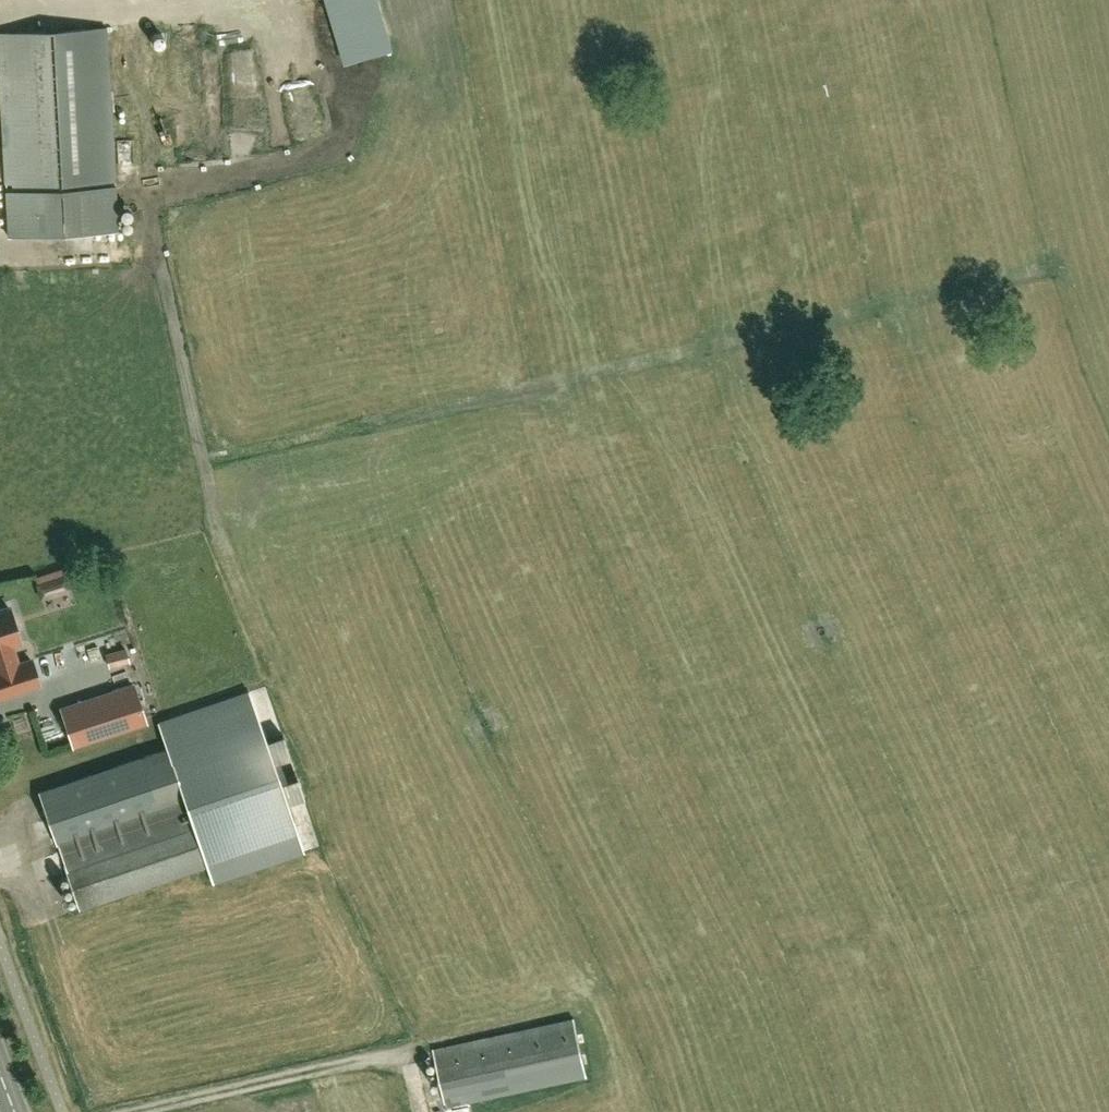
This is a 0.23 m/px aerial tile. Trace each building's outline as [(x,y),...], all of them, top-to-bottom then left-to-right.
[(117,230),(106,28),(0,33),(0,86),(8,236),(117,230)] [(9,607),(0,610),(0,696),(41,683),(32,656),(19,661),(13,643),(20,641),(11,616),(9,607)] [(74,745),(145,723),(133,685),(62,708),(74,745)] [(79,909),(208,865),(221,900),(299,873),(288,842),(246,723),(235,700),(159,720),(168,748),(113,766),(119,784),(45,809),(79,909)] [(445,1102),(586,1071),(576,1027),(436,1058),(445,1100),(433,1103),(436,1111),(448,1111),(445,1102)]
